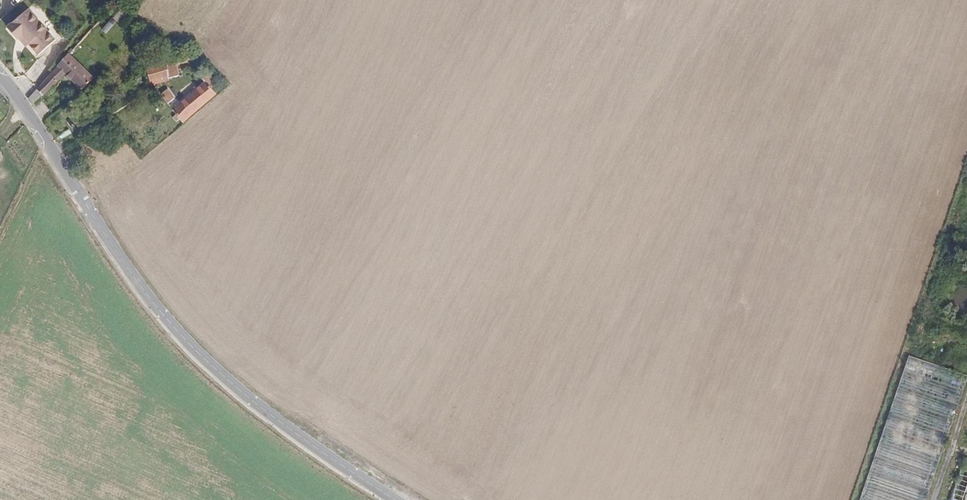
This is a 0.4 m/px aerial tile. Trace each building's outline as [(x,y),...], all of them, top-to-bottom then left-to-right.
[(55,40),(40,24),(27,9),(11,24),(21,36),(23,35),(29,43),(28,44),(38,55),(55,40)] [(21,36),(11,24),(7,27),(18,39),(20,38),(21,36)] [(29,43),(23,35),(21,36),(28,44),(29,43)] [(28,44),(21,36),(20,38),(26,46),(28,44)] [(89,78),(67,57),(54,71),(30,99),(33,106),(45,93),(63,72),(80,89),(89,78)] [(169,77),(166,61),(148,65),(150,80),(169,77)] [(185,122),(218,95),(212,88),(217,84),(209,74),(202,81),(204,84),(174,110),(178,114),(175,117),(179,122),(182,119),(185,122)] [(58,139),(69,132),(67,128),(56,135),(58,139)] [(964,379),(905,359),(858,499),(924,499),(964,379)] [(958,464),(946,499),(966,499),(966,467),(958,464)]
